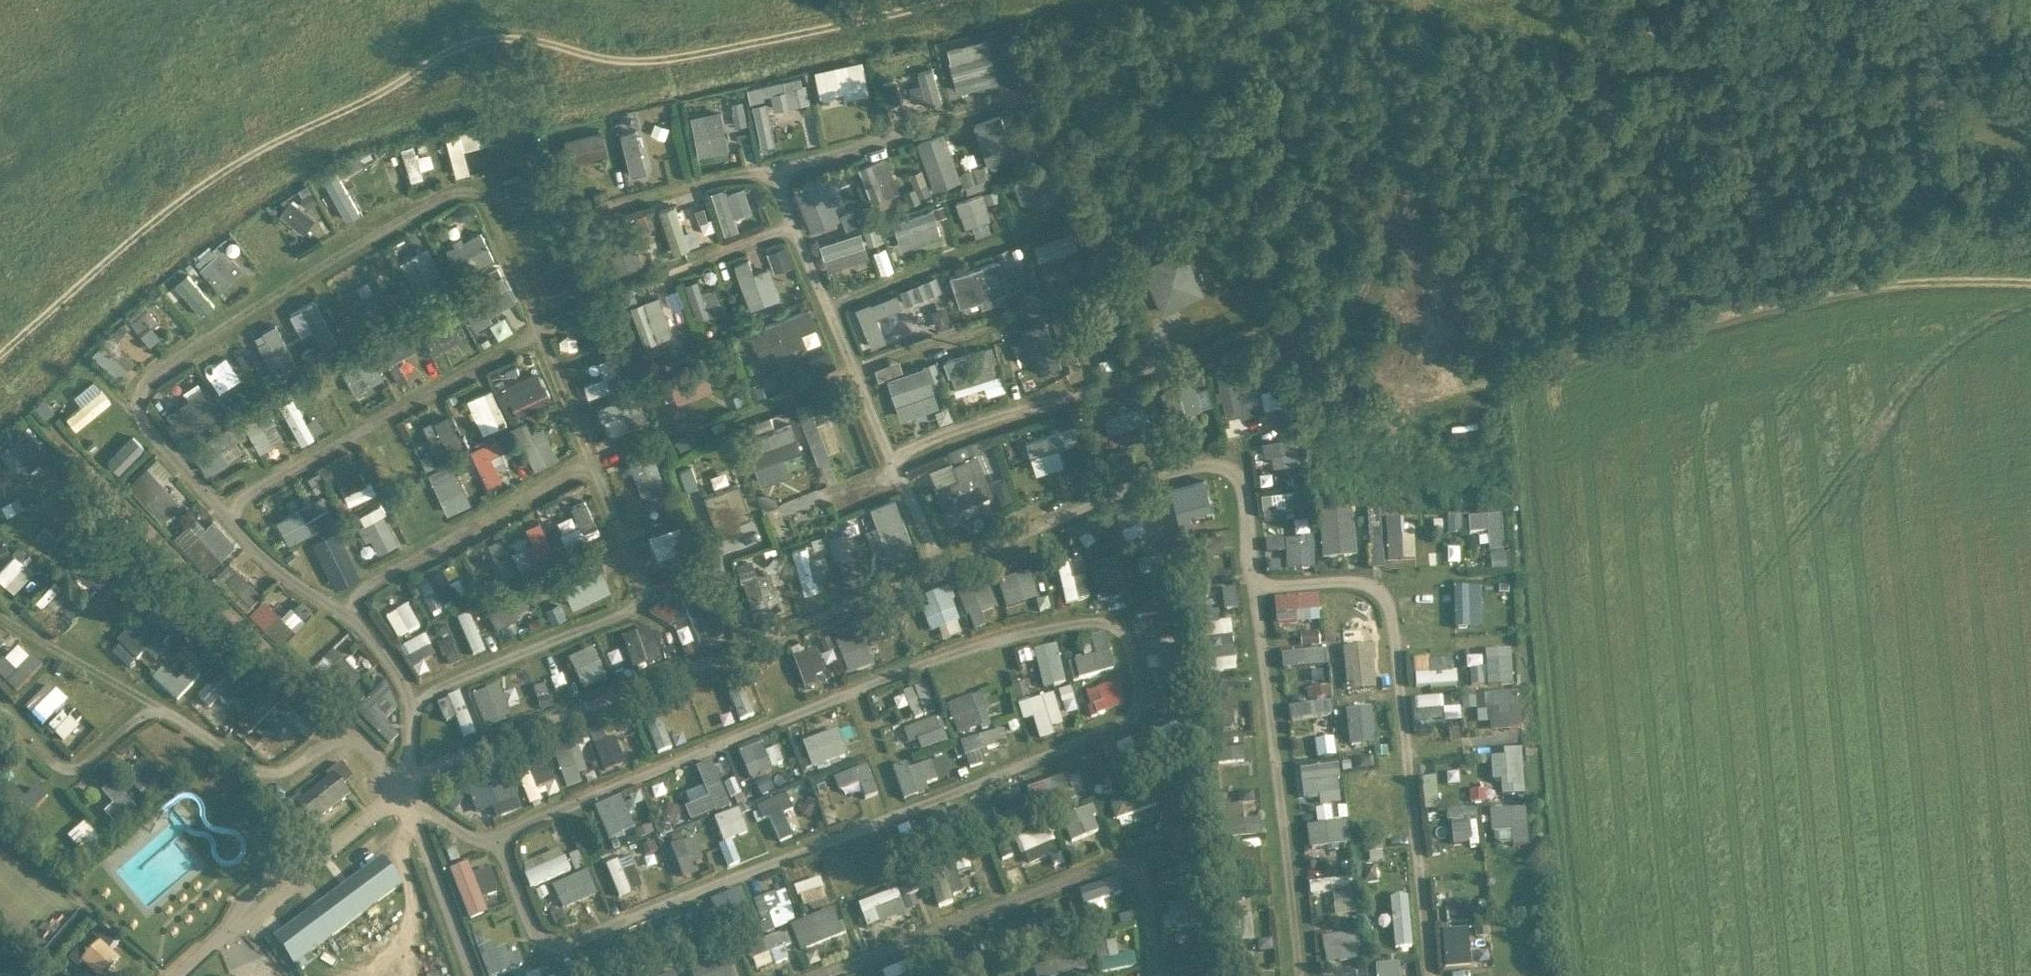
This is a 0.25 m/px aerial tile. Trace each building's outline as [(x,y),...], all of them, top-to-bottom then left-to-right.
[(987,37),(947,47),(958,90),(998,80),(987,37)] [(1012,38),(996,42),(1008,87),(1024,82),(1012,38)] [(820,106),(873,94),(864,57),(818,67),(824,93),(817,95),(820,106)] [(900,76),(907,100),(941,91),(934,66),(900,76)] [(763,94),(770,93),(774,109),(810,101),(806,85),(803,85),(800,75),(747,86),(751,101),(764,98),(763,94)] [(895,78),(882,82),(888,104),(901,100),(895,78)] [(731,101),(732,109),(744,107),(743,99),(731,101)] [(766,100),(753,103),(761,145),(775,142),(766,100)] [(744,107),(732,109),(731,109),(734,126),(747,123),(744,107)] [(728,148),(720,108),(691,114),(698,153),(728,148)] [(974,123),(988,162),(1014,153),(1000,114),(974,123)] [(651,132),(665,137),(669,126),(655,121),(651,132)] [(474,127),(478,144),(479,147),(488,145),(482,125),(475,127),(474,127)] [(632,169),(648,164),(637,127),(620,132),(632,169)] [(569,163),(608,154),(602,128),(563,138),(569,163)] [(510,130),(510,151),(528,152),(529,131),(510,130)] [(934,188),(961,178),(944,131),(917,141),(934,188)] [(470,171),(463,148),(460,134),(446,137),(456,175),(470,171)] [(1054,134),(1034,141),(1039,153),(1059,146),(1054,134)] [(427,145),(425,137),(417,139),(419,147),(427,145)] [(414,141),(400,145),(410,179),(424,175),(414,141)] [(360,153),(365,163),(374,158),(369,148),(360,153)] [(899,192),(885,156),(860,166),(873,201),(899,192)] [(355,169),(348,157),(337,163),(344,175),(355,169)] [(392,191),(404,187),(394,157),(382,161),(392,191)] [(1045,166),(1051,181),(1060,178),(1054,164),(1053,162),(1045,166)] [(982,165),(971,168),(975,181),(986,177),(982,165)] [(1035,183),(1041,196),(1044,204),(1058,199),(1051,181),(1045,166),(1013,179),(1018,190),(1035,183)] [(965,184),(975,181),(971,168),(959,172),(963,185),(965,184)] [(794,186),(811,229),(840,217),(823,174),(794,186)] [(931,192),(927,181),(915,186),(919,197),(931,192)] [(318,201),(307,183),(298,188),(302,195),(300,196),(306,208),(318,201)] [(711,191),(725,233),(738,228),(734,214),(751,209),(743,185),(726,191),(725,186),(711,191)] [(761,185),(753,195),(762,203),(771,194),(761,185)] [(921,200),(919,197),(915,186),(902,191),(908,206),(921,200)] [(1001,197),(998,186),(984,191),(987,202),(1001,197)] [(607,188),(593,192),(596,201),(609,197),(607,188)] [(965,225),(990,217),(987,205),(988,205),(984,192),(955,201),(959,214),(961,214),(965,225)] [(1085,216),(1078,198),(1061,205),(1067,223),(1085,216)] [(846,227),(869,218),(869,217),(876,214),(872,204),(871,201),(864,204),(841,213),(846,227)] [(298,229),(311,213),(298,203),(285,219),(298,229)] [(471,204),(461,203),(456,207),(456,213),(460,219),(469,219),(474,214),(475,209),(471,204)] [(933,206),(937,217),(947,214),(944,203),(933,206)] [(275,204),(268,208),(273,215),(279,210),(275,204)] [(701,244),(699,230),(684,232),(681,204),(665,205),(670,248),(701,244)] [(708,218),(704,205),(695,208),(699,221),(708,218)] [(940,234),(936,220),(937,220),(933,207),(893,221),(902,247),(940,234)] [(655,225),(650,210),(635,215),(640,230),(655,225)] [(1143,241),(1161,232),(1167,230),(1168,229),(1161,213),(1136,225),(1143,241)] [(643,264),(627,216),(595,227),(611,275),(643,264)] [(1084,219),(1073,223),(1077,232),(1088,228),(1084,219)] [(879,223),(863,228),(868,244),(884,239),(879,223)] [(1062,274),(1084,266),(1070,229),(1034,243),(1047,276),(1061,271),(1062,274)] [(459,273),(460,275),(495,257),(481,230),(464,239),(455,243),(446,248),(459,273)] [(860,231),(820,244),(828,268),(868,255),(860,231)] [(224,263),(230,258),(217,243),(212,247),(217,252),(200,266),(200,267),(219,289),(235,275),(224,263)] [(768,251),(775,270),(793,264),(786,244),(768,251)] [(1011,248),(1015,257),(1024,253),(1020,244),(1011,248)] [(425,280),(441,272),(428,247),(400,261),(421,299),(432,293),(425,280)] [(1015,267),(1007,247),(996,251),(1004,271),(1015,267)] [(1202,293),(1182,248),(1140,266),(1161,312),(1202,293)] [(550,291),(584,278),(576,255),(542,267),(550,291)] [(749,258),(734,263),(750,308),(779,297),(768,266),(753,271),(749,258)] [(980,298),(998,292),(1009,289),(999,259),(950,275),(960,305),(980,298)] [(1032,264),(1019,268),(1026,289),(1039,285),(1032,264)] [(1088,288),(1107,283),(1103,267),(1084,272),(1088,288)] [(204,312),(217,300),(188,270),(175,283),(204,312)] [(451,285),(445,273),(432,280),(438,292),(451,285)] [(460,275),(459,273),(452,277),(456,285),(463,281),(460,275)] [(492,317),(490,313),(516,298),(501,273),(459,298),(476,327),(492,317)] [(900,289),(905,303),(942,289),(936,275),(900,289)] [(698,277),(685,282),(697,318),(723,309),(715,286),(703,290),(698,277)] [(386,283),(340,308),(353,330),(398,305),(386,283)] [(637,299),(632,285),(618,290),(623,304),(637,299)] [(902,305),(897,292),(871,302),(870,301),(856,307),(872,346),(886,340),(876,315),(902,305)] [(659,294),(631,304),(646,344),(668,336),(672,328),(659,294)] [(320,337),(334,329),(316,296),(289,311),(301,334),(314,327),(320,337)] [(127,314),(148,343),(166,330),(145,301),(127,314)] [(450,301),(416,320),(435,354),(461,339),(459,336),(466,332),(450,301)] [(563,316),(568,329),(588,321),(597,343),(613,337),(598,302),(563,316)] [(947,305),(935,310),(940,325),(952,320),(947,305)] [(1098,348),(1110,344),(1097,306),(1078,312),(1079,317),(1074,319),(1081,340),(1089,337),(1090,341),(1095,339),(1098,348)] [(810,307),(764,325),(766,329),(750,335),(755,347),(757,347),(762,358),(805,342),(802,332),(815,327),(817,326),(810,307)] [(1068,331),(1063,313),(1051,317),(1057,334),(1068,331)] [(497,336),(513,329),(506,315),(490,322),(497,336)] [(125,330),(132,324),(127,318),(120,324),(125,330)] [(1021,362),(1032,358),(1037,372),(1061,364),(1048,326),(1045,319),(1029,325),(1032,332),(1024,335),(1025,338),(1014,343),(1021,362)] [(293,355),(276,323),(263,330),(267,337),(258,342),(271,367),(283,360),(292,355),(293,355)] [(390,362),(390,361),(397,358),(417,348),(407,328),(399,332),(400,334),(380,344),(390,362)] [(559,339),(560,349),(570,353),(578,346),(576,336),(567,333),(559,339)] [(491,341),(488,336),(482,340),(484,345),(491,341)] [(117,356),(101,342),(92,352),(120,378),(129,367),(135,360),(123,349),(117,356)] [(650,361),(644,342),(628,348),(634,367),(650,361)] [(314,345),(301,351),(306,360),(318,354),(314,345)] [(946,359),(955,386),(1000,372),(992,345),(946,359)] [(713,351),(722,373),(733,368),(724,346),(713,351)] [(1071,368),(1081,367),(1077,348),(1068,350),(1071,368)] [(829,349),(809,358),(816,373),(836,364),(829,349)] [(1286,377),(1281,350),(1256,355),(1260,373),(1266,372),(1268,381),(1286,377)] [(342,368),(354,391),(384,376),(371,352),(342,368)] [(292,355),(283,360),(285,363),(282,365),(286,372),(289,370),(291,374),(300,370),(292,355)] [(924,363),(925,365),(932,385),(942,381),(935,360),(924,363)] [(690,382),(709,375),(703,361),(667,375),(677,402),(695,395),(690,382)] [(1236,363),(1239,377),(1253,374),(1250,361),(1236,363)] [(1259,411),(1264,410),(1282,406),(1277,386),(1260,390),(1259,387),(1239,391),(1233,363),(1216,367),(1227,416),(1244,412),(1244,414),(1259,411)] [(938,404),(932,385),(925,365),(888,377),(901,417),(938,404)] [(283,382),(275,366),(263,373),(271,388),(283,382)] [(1193,369),(1197,383),(1210,380),(1206,366),(1193,369)] [(409,379),(404,371),(396,376),(400,384),(409,379)] [(538,372),(508,386),(496,391),(502,403),(510,399),(517,413),(551,397),(545,383),(543,384),(538,372)] [(313,379),(318,389),(326,385),(321,375),(313,379)] [(65,416),(76,429),(112,396),(94,376),(74,393),(81,401),(65,416)] [(1145,380),(1149,392),(1160,388),(1156,376),(1145,380)] [(767,396),(760,380),(746,385),(754,402),(767,396)] [(1196,387),(1194,380),(1160,390),(1168,416),(1202,407),(1201,406),(1196,387)] [(290,390),(293,396),(298,405),(313,396),(305,382),(290,390)] [(206,385),(189,396),(194,404),(175,417),(187,435),(223,411),(206,385)] [(479,432),(507,421),(492,386),(465,397),(479,432)] [(1130,392),(1134,404),(1150,399),(1146,387),(1130,392)] [(612,432),(631,425),(647,419),(636,390),(598,404),(603,418),(607,430),(612,432)] [(449,403),(458,398),(455,391),(446,396),(449,403)] [(44,396),(35,405),(45,418),(55,409),(44,396)] [(839,408),(835,399),(823,404),(827,415),(839,410),(839,408)] [(266,427),(275,422),(276,422),(266,402),(241,416),(260,450),(274,442),(266,427)] [(1145,405),(1105,418),(1109,431),(1117,428),(1122,442),(1145,435),(1140,420),(1150,417),(1145,405)] [(793,406),(783,410),(786,417),(796,413),(793,406)] [(812,410),(800,415),(818,462),(819,461),(830,457),(828,450),(840,446),(829,417),(817,422),(812,410)] [(434,419),(423,424),(439,457),(449,452),(452,457),(465,450),(448,413),(434,420),(434,419)] [(770,415),(749,422),(753,433),(774,426),(770,415)] [(189,437),(188,435),(187,435),(175,417),(172,419),(166,423),(180,443),(189,437)] [(536,468),(558,456),(541,424),(531,429),(526,419),(513,425),(536,468)] [(651,430),(647,419),(631,425),(635,437),(651,430)] [(743,431),(751,428),(749,422),(741,425),(743,431)] [(746,439),(756,465),(783,455),(801,449),(792,422),(746,439)] [(222,447),(236,439),(240,437),(232,424),(192,447),(206,472),(229,459),(228,457),(222,447)] [(1035,470),(1065,463),(1061,445),(1079,441),(1075,424),(1027,435),(1035,470)] [(0,451),(17,469),(21,465),(27,472),(50,450),(27,426),(0,451)] [(502,477),(492,453),(506,447),(499,431),(469,443),(486,484),(502,477)] [(135,433),(118,448),(129,460),(146,445),(135,433)] [(1273,464),(1274,464),(1301,459),(1296,434),(1262,440),(1264,453),(1271,452),(1273,464)] [(87,444),(93,450),(98,445),(93,439),(87,444)] [(967,443),(971,454),(983,449),(979,439),(967,443)] [(651,443),(626,451),(630,463),(632,468),(642,496),(667,487),(651,443)] [(971,454),(967,443),(944,453),(947,460),(954,457),(955,460),(971,454)] [(1131,447),(1112,453),(1116,469),(1136,464),(1131,447)] [(469,451),(428,471),(448,513),(471,501),(457,471),(475,463),(469,451)] [(420,456),(426,470),(436,465),(429,452),(420,456)] [(958,477),(937,486),(934,487),(944,512),(992,492),(976,453),(952,463),(958,477)] [(157,456),(151,464),(164,476),(171,468),(157,456)] [(181,501),(161,479),(156,474),(148,465),(128,484),(161,519),(181,501)] [(329,465),(322,468),(327,479),(334,475),(329,465)] [(699,485),(692,465),(678,470),(685,489),(699,485)] [(349,503),(376,491),(371,479),(366,482),(360,469),(338,479),(344,492),(349,503)] [(725,469),(711,474),(714,484),(729,479),(725,469)] [(1093,480),(1089,469),(1076,474),(1082,489),(1095,484),(1093,480)] [(2,485),(13,478),(7,470),(0,475),(0,483),(2,485)] [(328,485),(319,470),(309,476),(317,491),(328,485)] [(1303,471),(1292,473),(1294,484),(1305,482),(1303,471)] [(1014,497),(1005,474),(992,479),(1001,502),(1014,497)] [(1180,526),(1192,523),(1189,511),(1211,505),(1204,478),(1170,487),(1180,526)] [(717,528),(724,531),(733,528),(736,521),(748,517),(750,512),(739,481),(705,493),(717,528)] [(1282,502),(1284,512),(1309,509),(1305,486),(1261,491),(1263,504),(1282,502)] [(763,509),(778,503),(775,496),(764,492),(757,494),(763,509)] [(306,518),(283,531),(289,543),(313,530),(336,517),(323,493),(300,506),(306,518)] [(342,494),(335,498),(339,509),(347,505),(342,494)] [(2,504),(6,511),(8,514),(24,505),(19,495),(2,504)] [(877,523),(885,544),(889,554),(914,544),(895,496),(870,505),(877,523)] [(1116,511),(1121,524),(1125,522),(1131,536),(1147,528),(1152,540),(1167,534),(1150,496),(1116,511)] [(572,504),(580,523),(563,530),(568,543),(601,530),(588,498),(572,504)] [(1368,511),(1370,540),(1383,540),(1381,510),(1368,511)] [(383,512),(365,523),(358,526),(368,545),(373,542),(379,552),(399,541),(383,512)] [(1356,557),(1352,514),(1322,516),(1326,560),(1356,557)] [(352,529),(360,525),(355,516),(347,520),(352,529)] [(1501,516),(1469,519),(1470,534),(1489,533),(1490,552),(1504,551),(1501,516)] [(45,523),(35,537),(62,556),(83,526),(72,518),(61,534),(45,523)] [(1447,519),(1448,535),(1462,534),(1461,518),(1447,519)] [(206,525),(199,532),(184,545),(206,569),(234,543),(212,519),(206,525)] [(1415,561),(1414,539),(1404,540),(1403,519),(1386,520),(1388,562),(1415,561)] [(1442,529),(1442,519),(1433,520),(1433,529),(1442,529)] [(174,535),(184,545),(199,532),(189,521),(174,535)] [(649,534),(657,558),(688,548),(680,524),(649,534)] [(547,532),(556,551),(567,546),(558,527),(547,532)] [(312,541),(332,579),(357,565),(338,528),(312,541)] [(112,537),(103,529),(96,536),(70,566),(88,583),(115,553),(106,545),(112,537)] [(829,536),(835,558),(850,553),(843,531),(829,536)] [(685,536),(688,546),(695,544),(692,534),(685,536)] [(504,575),(505,574),(516,568),(500,536),(488,542),(496,558),(491,560),(496,570),(501,568),(504,575)] [(1176,554),(1178,565),(1188,563),(1184,539),(1174,541),(1176,554)] [(1266,553),(1276,553),(1275,541),(1266,541),(1266,553)] [(0,545),(0,551),(2,555),(11,551),(6,542),(0,545)] [(12,550),(15,553),(16,552),(22,559),(28,552),(19,543),(12,550)] [(792,548),(805,592),(819,588),(815,577),(814,571),(824,568),(820,554),(810,558),(806,544),(792,548)] [(535,567),(534,565),(525,545),(515,550),(512,551),(522,573),(525,572),(535,567)] [(699,558),(696,547),(688,549),(691,561),(699,558)] [(285,555),(291,562),(299,556),(293,549),(285,555)] [(766,562),(775,570),(784,560),(775,552),(766,562)] [(1054,555),(1056,565),(1066,562),(1063,552),(1054,555)] [(1178,565),(1176,554),(1137,561),(1139,574),(1152,572),(1155,591),(1182,586),(1178,565)] [(1506,555),(1491,556),(1492,572),(1507,571),(1506,555)] [(559,575),(573,606),(611,588),(597,557),(559,575)] [(752,557),(737,562),(740,574),(755,570),(752,557)] [(853,558),(839,560),(845,589),(858,586),(853,558)] [(1279,559),(1268,560),(1269,572),(1280,571),(1279,559)] [(453,560),(442,568),(449,578),(460,569),(453,560)] [(1029,564),(1033,576),(1045,573),(1041,560),(1029,564)] [(1203,560),(1191,561),(1192,576),(1204,575),(1203,560)] [(1098,603),(1124,597),(1122,585),(1124,585),(1118,561),(1090,568),(1098,603)] [(1089,598),(1081,562),(1058,567),(1066,605),(1078,603),(1078,600),(1089,598)] [(700,645),(726,635),(699,566),(673,576),(700,645)] [(1022,574),(1020,566),(1005,571),(1008,579),(1022,574)] [(34,571),(38,581),(48,578),(44,567),(34,571)] [(510,584),(521,577),(516,568),(505,574),(510,584)] [(442,569),(426,578),(444,610),(461,600),(450,581),(449,582),(442,569)] [(771,570),(744,578),(756,619),(771,615),(769,610),(782,606),(771,570)] [(37,596),(54,612),(62,604),(70,612),(83,599),(57,575),(37,596)] [(1006,609),(1032,601),(1024,575),(998,583),(1006,609)] [(110,593),(117,586),(109,578),(102,586),(110,593)] [(183,588),(174,579),(153,602),(154,604),(146,613),(154,620),(164,630),(177,617),(181,612),(186,607),(190,604),(180,594),(179,593),(183,588)] [(473,587),(478,596),(488,590),(483,582),(473,587)] [(969,616),(980,612),(995,606),(986,584),(960,594),(969,616)] [(1453,629),(1483,627),(1481,586),(1452,587),(1453,629)] [(939,629),(956,622),(960,621),(951,601),(955,600),(949,587),(925,598),(929,609),(922,612),(931,633),(939,629)] [(1238,610),(1236,590),(1224,591),(1226,611),(1238,610)] [(529,603),(522,591),(484,612),(497,635),(525,620),(519,609),(529,603)] [(302,597),(293,606),(295,607),(285,617),(281,613),(265,596),(250,610),(279,641),(285,635),(294,627),(295,627),(305,618),(303,616),(312,608),(302,597)] [(1193,625),(1189,596),(1148,602),(1135,617),(1135,619),(1158,616),(1160,630),(1193,625)] [(435,597),(425,602),(432,616),(443,610),(435,597)] [(1311,612),(1319,611),(1320,611),(1319,597),(1274,600),(1275,615),(1278,614),(1279,624),(1297,623),(1297,613),(1311,612)] [(363,606),(371,616),(378,612),(379,604),(374,598),(363,606)] [(546,607),(552,622),(567,615),(560,601),(546,607)] [(657,601),(650,614),(671,626),(678,612),(657,601)] [(387,617),(399,640),(422,628),(409,605),(387,617)] [(1236,671),(1236,668),(1231,623),(1219,624),(1218,612),(1200,614),(1201,626),(1200,626),(1202,641),(1200,641),(1203,664),(1208,663),(1209,674),(1236,671)] [(456,620),(472,657),(487,650),(471,613),(456,620)] [(527,620),(532,633),(544,628),(539,615),(527,620)] [(117,644),(120,646),(136,662),(146,652),(156,662),(168,649),(164,645),(170,639),(156,626),(153,628),(142,617),(117,644)] [(197,650),(219,672),(248,643),(226,621),(224,623),(199,648),(197,650)] [(188,633),(180,625),(171,634),(180,642),(188,633)] [(860,629),(862,634),(867,636),(872,634),(868,625),(860,629)] [(1196,625),(1186,627),(1188,636),(1197,634),(1196,625)] [(445,626),(434,630),(437,636),(443,639),(449,636),(445,626)] [(1187,635),(1186,628),(1176,630),(1177,637),(1187,635)] [(661,660),(650,629),(623,638),(634,670),(661,660)] [(1318,632),(1301,634),(1302,649),(1320,647),(1318,632)] [(845,641),(842,633),(832,637),(836,645),(845,641)] [(429,672),(424,661),(436,655),(425,635),(403,647),(419,677),(429,672)] [(861,635),(837,644),(849,675),(873,666),(861,635)] [(1114,670),(1104,635),(1090,639),(1095,657),(1069,664),(1074,682),(1114,670)] [(1197,636),(1187,637),(1189,647),(1198,646),(1197,636)] [(460,662),(449,638),(437,644),(443,658),(446,657),(450,667),(460,662)] [(821,645),(825,656),(833,653),(835,652),(830,641),(821,645)] [(1036,648),(1041,688),(1065,685),(1060,645),(1036,648)] [(1153,674),(1156,690),(1190,685),(1184,645),(1166,648),(1169,671),(1153,674)] [(1362,651),(1344,653),(1348,692),(1375,688),(1372,658),(1375,654),(1375,650),(1371,646),(1366,647),(1362,651)] [(1198,648),(1188,649),(1189,658),(1199,657),(1198,648)] [(569,661),(584,691),(607,679),(592,649),(569,661)] [(676,657),(672,649),(663,652),(666,661),(676,657)] [(1018,653),(1021,665),(1035,661),(1032,649),(1018,653)] [(805,689),(817,685),(814,679),(815,678),(825,675),(816,650),(794,659),(805,689)] [(1486,668),(1487,685),(1487,687),(1513,685),(1511,650),(1485,652),(1486,668)] [(1284,668),(1329,666),(1328,651),(1283,653),(1284,668)] [(327,675),(323,679),(342,700),(361,682),(333,652),(318,666),(327,675)] [(1413,659),(1414,663),(1414,675),(1416,675),(1416,685),(1416,687),(1457,684),(1456,672),(1451,672),(1451,660),(1430,661),(1430,658),(1413,659)] [(57,662),(52,671),(63,678),(68,669),(57,662)] [(179,680),(163,667),(153,679),(179,700),(201,674),(191,666),(179,680)] [(318,666),(311,672),(320,682),(323,679),(327,675),(318,666)] [(625,676),(626,676),(622,667),(613,671),(616,680),(625,676)] [(1471,686),(1482,685),(1481,669),(1470,670),(1471,686)] [(385,682),(356,712),(389,746),(399,737),(385,722),(398,709),(385,682)] [(913,718),(936,710),(927,683),(904,691),(913,718)] [(1091,718),(1126,706),(1118,683),(1086,694),(1091,707),(1087,708),(1091,718)] [(50,685),(25,709),(43,727),(67,703),(50,685)] [(534,689),(541,711),(554,707),(551,696),(548,697),(545,685),(534,689)] [(1024,685),(1015,687),(1018,699),(1027,696),(1024,685)] [(579,694),(575,686),(568,689),(572,697),(579,694)] [(737,721),(754,717),(747,686),(730,690),(737,721)] [(500,687),(472,697),(485,731),(513,720),(500,687)] [(1058,691),(1062,704),(1074,701),(1070,687),(1058,691)] [(1223,699),(1222,687),(1201,689),(1202,701),(1223,699)] [(1332,698),(1330,687),(1309,689),(1310,700),(1332,698)] [(240,698),(246,711),(259,705),(250,688),(240,698)] [(1518,692),(1491,694),(1494,729),(1521,727),(1518,692)] [(947,708),(959,736),(982,727),(983,731),(992,727),(986,713),(989,712),(982,694),(947,708)] [(1054,695),(1018,707),(1023,722),(1033,719),(1040,742),(1054,737),(1052,729),(1063,725),(1054,695)] [(1415,721),(1460,719),(1459,695),(1414,697),(1415,721)] [(1489,708),(1488,695),(1476,696),(1477,709),(1489,708)] [(1462,710),(1476,709),(1475,697),(1462,698),(1462,710)] [(1207,733),(1234,730),(1230,700),(1204,702),(1207,733)] [(449,701),(438,705),(445,723),(456,719),(449,701)] [(1289,706),(1291,720),(1334,715),(1333,702),(1289,706)] [(289,725),(297,715),(284,703),(279,708),(283,711),(279,716),(289,725)] [(1346,711),(1350,747),(1363,745),(1362,737),(1374,736),(1371,709),(1346,711)] [(70,717),(71,718),(76,724),(82,718),(75,712),(70,717)] [(625,716),(614,720),(619,734),(631,729),(625,716)] [(937,719),(936,718),(904,730),(910,745),(918,742),(921,752),(948,742),(943,731),(946,730),(941,717),(937,719)] [(80,727),(76,724),(71,718),(55,734),(64,743),(80,727)] [(1017,720),(1008,723),(1011,732),(1020,728),(1017,720)] [(1165,761),(1197,749),(1189,728),(1180,732),(1177,724),(1159,731),(1165,748),(1161,749),(1165,761)] [(594,746),(606,742),(601,728),(589,733),(594,746)] [(667,730),(651,734),(656,754),(672,749),(667,730)] [(848,756),(844,745),(843,744),(843,743),(839,733),(838,730),(803,743),(809,758),(813,769),(848,756)] [(970,769),(983,765),(979,752),(987,750),(999,746),(1007,743),(1003,730),(960,743),(965,757),(966,756),(970,769)] [(1197,731),(1198,741),(1207,740),(1206,730),(1197,731)] [(585,731),(571,737),(576,748),(590,743),(585,731)] [(1222,752),(1223,764),(1244,762),(1242,737),(1213,740),(1214,752),(1222,752)] [(606,742),(594,746),(605,773),(626,764),(615,738),(606,742)] [(1334,738),(1315,740),(1317,758),(1336,756),(1334,738)] [(1134,739),(1118,744),(1121,755),(1137,750),(1134,739)] [(551,747),(567,790),(582,785),(579,775),(586,773),(578,750),(571,753),(567,742),(551,747)] [(765,753),(761,743),(739,752),(750,780),(772,770),(771,768),(784,763),(777,748),(765,753)] [(1387,755),(1386,746),(1374,748),(1375,757),(1387,755)] [(1525,796),(1521,749),(1504,751),(1504,757),(1491,758),(1493,782),(1501,781),(1502,798),(1525,796)] [(1111,766),(1121,788),(1152,774),(1142,752),(1111,766)] [(525,758),(530,771),(543,765),(538,753),(525,758)] [(9,762),(0,755),(0,773),(9,762)] [(1091,755),(1070,763),(1078,785),(1100,776),(1091,755)] [(141,779),(134,784),(147,800),(166,784),(145,758),(133,768),(141,779)] [(522,760),(514,763),(518,771),(525,768),(522,760)] [(1342,763),(1343,772),(1352,771),(1350,762),(1342,763)] [(704,787),(709,799),(691,807),(686,809),(691,822),(729,806),(711,763),(697,769),(704,787)] [(904,801),(917,796),(914,789),(926,784),(938,780),(932,763),(908,771),(906,765),(893,769),(904,801)] [(283,809),(295,825),(306,817),(312,825),(350,796),(343,787),(353,779),(353,778),(351,780),(340,766),(342,765),(342,764),(327,775),(328,776),(301,797),(299,796),(283,809)] [(536,770),(531,775),(530,772),(519,777),(531,806),(542,801),(537,790),(556,782),(548,765),(547,764),(538,768),(536,770)] [(1304,798),(1319,796),(1339,793),(1337,780),(1339,779),(1338,766),(1300,771),(1304,798)] [(834,780),(838,792),(859,784),(865,800),(877,795),(867,767),(834,780)] [(1166,767),(1155,772),(1159,781),(1170,776),(1166,767)] [(101,771),(90,780),(98,788),(108,779),(101,771)] [(1207,775),(1210,793),(1221,791),(1219,773),(1207,775)] [(508,774),(469,790),(478,812),(494,806),(499,819),(522,810),(508,774)] [(1438,776),(1424,777),(1426,811),(1440,810),(1438,776)] [(1069,793),(1063,779),(1063,777),(1027,790),(1040,825),(1061,817),(1057,806),(1071,800),(1069,793)] [(769,778),(756,784),(762,797),(775,790),(769,778)] [(1192,780),(1180,782),(1181,791),(1193,789),(1192,780)] [(823,781),(815,784),(819,793),(826,790),(823,781)] [(1470,791),(1470,803),(1487,802),(1486,790),(1470,791)] [(450,791),(441,805),(455,814),(464,800),(450,791)] [(769,818),(780,843),(792,837),(782,815),(793,810),(786,794),(757,807),(763,820),(769,818)] [(1116,820),(1141,810),(1135,794),(1110,804),(1116,820)] [(104,813),(114,806),(106,795),(97,802),(104,813)] [(735,798),(738,806),(746,803),(742,795),(735,798)] [(621,796),(595,808),(609,841),(636,830),(629,813),(634,811),(631,803),(625,805),(621,796)] [(1026,798),(1021,800),(1005,805),(993,809),(1003,840),(1036,829),(1026,798)] [(142,799),(134,805),(139,812),(147,805),(142,799)] [(819,806),(809,800),(800,812),(810,819),(819,806)] [(738,807),(742,816),(750,812),(746,804),(738,807)] [(668,805),(662,823),(676,827),(681,810),(668,805)] [(1097,816),(1093,806),(1062,819),(1071,843),(1099,831),(1093,818),(1097,816)] [(972,807),(950,815),(961,847),(993,836),(989,824),(979,827),(972,807)] [(1332,821),(1330,807),(1315,809),(1317,823),(1332,821)] [(1346,807),(1331,808),(1333,821),(1348,819),(1346,807)] [(1477,821),(1476,808),(1461,809),(1462,820),(1462,822),(1477,821)] [(1529,846),(1525,809),(1490,811),(1491,833),(1494,833),(1494,842),(1502,846),(1513,845),(1513,848),(1529,846)] [(739,810),(715,819),(724,843),(748,834),(739,810)] [(959,848),(945,812),(930,818),(939,841),(928,846),(933,859),(959,848)] [(1173,852),(1183,850),(1204,847),(1200,826),(1195,827),(1193,814),(1179,816),(1181,829),(1172,830),(1174,841),(1172,841),(1173,852)] [(1214,818),(1203,818),(1204,829),(1215,829),(1214,818)] [(1238,838),(1263,837),(1262,818),(1237,820),(1238,838)] [(84,856),(102,841),(86,822),(69,838),(84,856)] [(1309,850),(1327,848),(1338,846),(1350,845),(1347,822),(1307,827),(1309,850)] [(1469,844),(1469,841),(1467,823),(1452,825),(1451,825),(1454,846),(1469,844)] [(899,829),(907,845),(918,841),(911,824),(899,829)] [(653,825),(635,832),(638,840),(656,833),(653,825)] [(1019,839),(1026,854),(1030,865),(1057,853),(1052,843),(1046,827),(1019,839)] [(276,831),(264,842),(271,851),(284,840),(276,831)] [(674,845),(682,841),(683,841),(680,832),(671,836),(674,845)] [(690,863),(702,858),(694,838),(683,843),(682,841),(674,845),(671,846),(684,879),(695,875),(691,866),(690,863)] [(1366,843),(1368,853),(1383,851),(1382,841),(1366,843)] [(655,842),(642,846),(646,856),(658,852),(655,842)] [(926,860),(918,843),(908,847),(917,864),(926,860)] [(446,849),(450,863),(451,864),(460,860),(455,846),(446,849)] [(1013,856),(1009,846),(998,850),(1002,860),(1013,856)] [(563,848),(543,856),(548,865),(525,876),(531,889),(573,870),(563,848)] [(1432,856),(1440,856),(1440,848),(1431,848),(1432,856)] [(887,857),(904,899),(920,893),(902,851),(887,857)] [(736,852),(723,857),(728,868),(741,863),(736,852)] [(1254,852),(1227,854),(1228,867),(1255,865),(1254,852)] [(570,860),(576,872),(586,867),(580,855),(570,860)] [(1195,888),(1194,880),(1203,879),(1200,855),(1192,856),(1177,857),(1178,858),(1163,860),(1165,888),(1180,886),(1180,889),(1195,888)] [(632,856),(606,867),(619,898),(645,888),(632,856)] [(967,856),(953,860),(957,871),(970,867),(967,856)] [(383,859),(274,939),(293,965),(402,885),(383,859)] [(1351,864),(1341,865),(1342,875),(1352,874),(1351,864)] [(450,872),(469,921),(488,914),(482,899),(499,892),(491,870),(473,877),(468,865),(450,872)] [(962,893),(953,866),(928,874),(939,907),(952,903),(950,897),(962,893)] [(554,884),(563,909),(599,896),(590,872),(554,884)] [(1310,895),(1333,893),(1334,903),(1352,901),(1351,891),(1353,890),(1352,878),(1309,883),(1310,895)] [(1209,881),(1199,882),(1200,891),(1210,890),(1209,881)] [(1106,885),(1077,893),(1088,933),(1116,925),(1106,885)] [(550,896),(545,887),(535,892),(539,901),(550,896)] [(755,925),(741,889),(712,901),(715,910),(726,937),(755,925)] [(858,906),(863,916),(876,911),(880,922),(881,924),(907,914),(902,901),(901,901),(897,891),(858,906)] [(826,901),(828,906),(837,902),(833,892),(825,896),(824,896),(826,901)] [(794,914),(790,905),(781,908),(776,895),(775,893),(753,902),(762,925),(760,926),(763,934),(795,922),(794,914)] [(919,906),(915,896),(904,901),(907,910),(919,906)] [(1390,897),(1392,948),(1413,947),(1410,896),(1390,897)] [(1223,900),(1214,901),(1215,913),(1224,912),(1223,900)] [(1446,902),(1447,925),(1472,923),(1470,900),(1446,902)] [(1479,901),(1479,910),(1488,910),(1488,901),(1479,901)] [(1178,917),(1180,928),(1213,923),(1212,912),(1200,914),(1198,902),(1168,906),(1169,917),(1170,918),(1178,917)] [(550,915),(556,927),(567,922),(561,910),(550,915)] [(847,933),(842,922),(838,924),(833,910),(790,927),(800,952),(847,933)] [(681,918),(678,911),(668,915),(671,922),(681,918)] [(1129,913),(1118,917),(1121,926),(1132,923),(1129,913)] [(1230,943),(1237,943),(1254,941),(1251,915),(1228,917),(1230,943)] [(1164,930),(1171,929),(1170,918),(1169,917),(1163,918),(1164,930)] [(1357,930),(1356,919),(1347,920),(1348,931),(1357,930)] [(1475,927),(1476,937),(1489,936),(1488,926),(1475,927)] [(1442,931),(1445,969),(1471,966),(1468,929),(1442,931)] [(97,939),(101,943),(109,950),(117,941),(105,930),(97,939)] [(1045,930),(1037,934),(1043,947),(1051,944),(1045,930)] [(484,944),(480,933),(473,936),(477,946),(484,944)] [(784,948),(792,945),(787,933),(780,936),(779,935),(745,949),(750,962),(753,960),(770,954),(774,964),(775,965),(789,959),(784,948)] [(1326,952),(1327,964),(1359,960),(1357,948),(1360,947),(1359,934),(1322,938),(1324,952),(1326,952)] [(1210,936),(1199,937),(1199,945),(1210,945),(1210,936)] [(1273,951),(1272,940),(1258,941),(1260,953),(1273,951)] [(1101,975),(1137,967),(1134,954),(1119,957),(1115,942),(1094,947),(1097,962),(1091,963),(1093,975),(1100,973),(1101,975)] [(109,950),(101,943),(97,947),(88,957),(82,963),(96,975),(99,975),(105,970),(108,973),(120,960),(109,950)] [(478,949),(488,975),(496,975),(523,966),(518,954),(511,957),(507,947),(494,952),(491,944),(478,949)] [(727,951),(732,963),(741,959),(736,947),(727,951)] [(84,953),(79,949),(69,960),(78,968),(82,963),(88,957),(84,953)] [(1090,975),(1082,953),(1033,971),(1035,975),(1087,975),(1090,975)] [(727,954),(689,967),(693,975),(734,975),(727,954)] [(1013,956),(1003,959),(1007,970),(1017,966),(1015,959),(1013,956)] [(1002,971),(999,962),(988,966),(991,975),(1002,971)] [(1399,964),(1375,966),(1376,975),(1400,975),(1399,964)] [(6,975),(27,975),(15,965),(6,975)]
